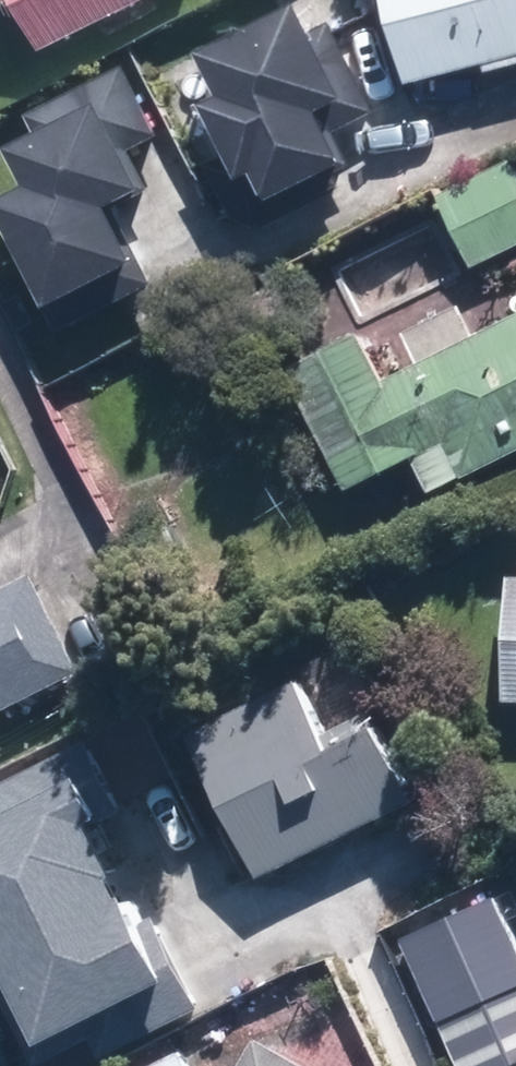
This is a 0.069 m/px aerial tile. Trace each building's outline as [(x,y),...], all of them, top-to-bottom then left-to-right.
[(49,48),(146,0),(24,0),(49,48)] [(404,83),(515,54),(515,0),(383,0),(404,83)] [(245,176),(257,201),(333,165),(317,133),(368,109),(325,21),(301,32),(288,5),(191,52),(212,95),(191,105),(214,154),(229,184),(245,176)] [(115,65),(15,115),(25,136),(8,144),(27,182),(0,196),(0,242),(47,336),(149,285),(109,206),(144,188),(124,147),(150,134),(115,65)] [(443,187),(478,264),(515,247),(515,154),(443,187)] [(283,369),(343,495),(412,463),(424,489),(515,446),(515,315),(474,335),(460,304),(400,332),(417,368),(386,383),(362,332),(283,369)] [(78,676),(28,573),(0,587),(0,714),(78,676)] [(304,672),(195,725),(269,874),(423,799),(384,720),(339,742),(304,672)] [(33,1059),(86,1033),(97,1054),(191,1008),(145,915),(128,924),(47,760),(0,783),(0,993),(33,1059)] [(400,937),(454,1065),(505,1065),(515,1062),(515,951),(492,896),(400,937)] [(254,1037),(238,1065),(306,1065),(254,1037)]
